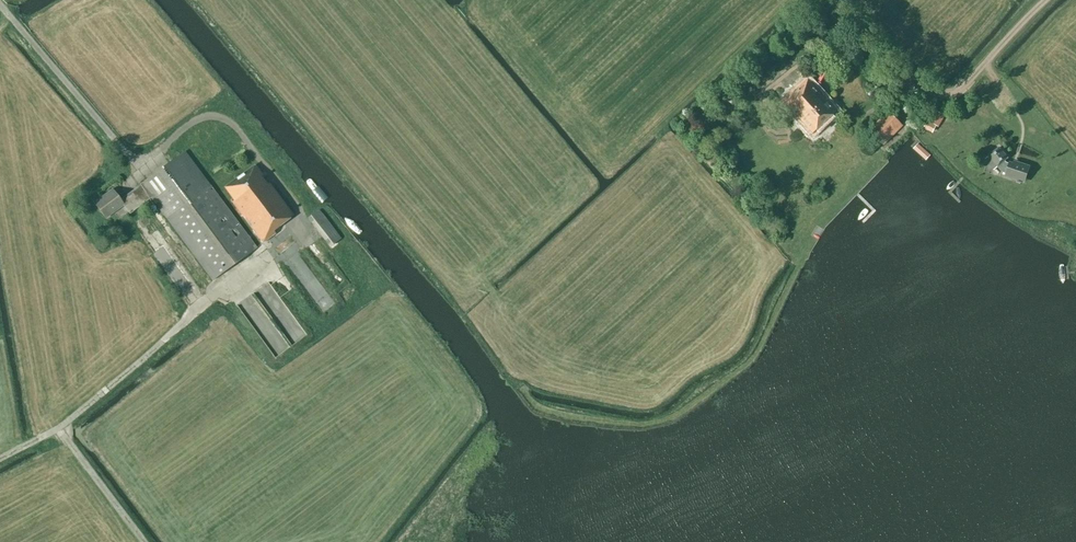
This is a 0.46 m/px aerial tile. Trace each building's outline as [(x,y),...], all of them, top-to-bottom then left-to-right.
[(813,134),(838,111),(828,101),(827,102),(821,96),(822,94),(808,79),(784,101),(813,134)] [(883,145),(902,125),(888,111),(869,131),(883,145)] [(945,116),(937,112),(930,123),(936,126),(938,127),(945,116)] [(932,132),(936,126),(930,123),(927,121),(924,127),(932,132)] [(1006,162),(1005,161),(1008,158),(999,147),(985,160),(992,168),(991,170),(992,171),(998,167),(1003,172),(1007,174),(1007,175),(1023,181),(1027,168),(1017,164),(1016,167),(1010,165),(1011,164),(1006,162)] [(256,248),(248,237),(185,152),(140,184),(141,185),(120,200),(113,190),(94,204),(105,218),(123,204),(130,214),(151,198),(212,281),(256,248)] [(284,223),(295,216),(269,182),(267,184),(261,177),(264,175),(256,164),(224,188),(234,201),(232,202),(254,232),(262,243),(263,243),(286,226),(284,223)] [(330,246),(340,238),(319,210),(308,218),(330,246)] [(194,290),(164,244),(153,251),(183,297),(194,290)] [(306,264),(297,268),(292,260),(288,262),(299,281),(311,274),(306,264)]
